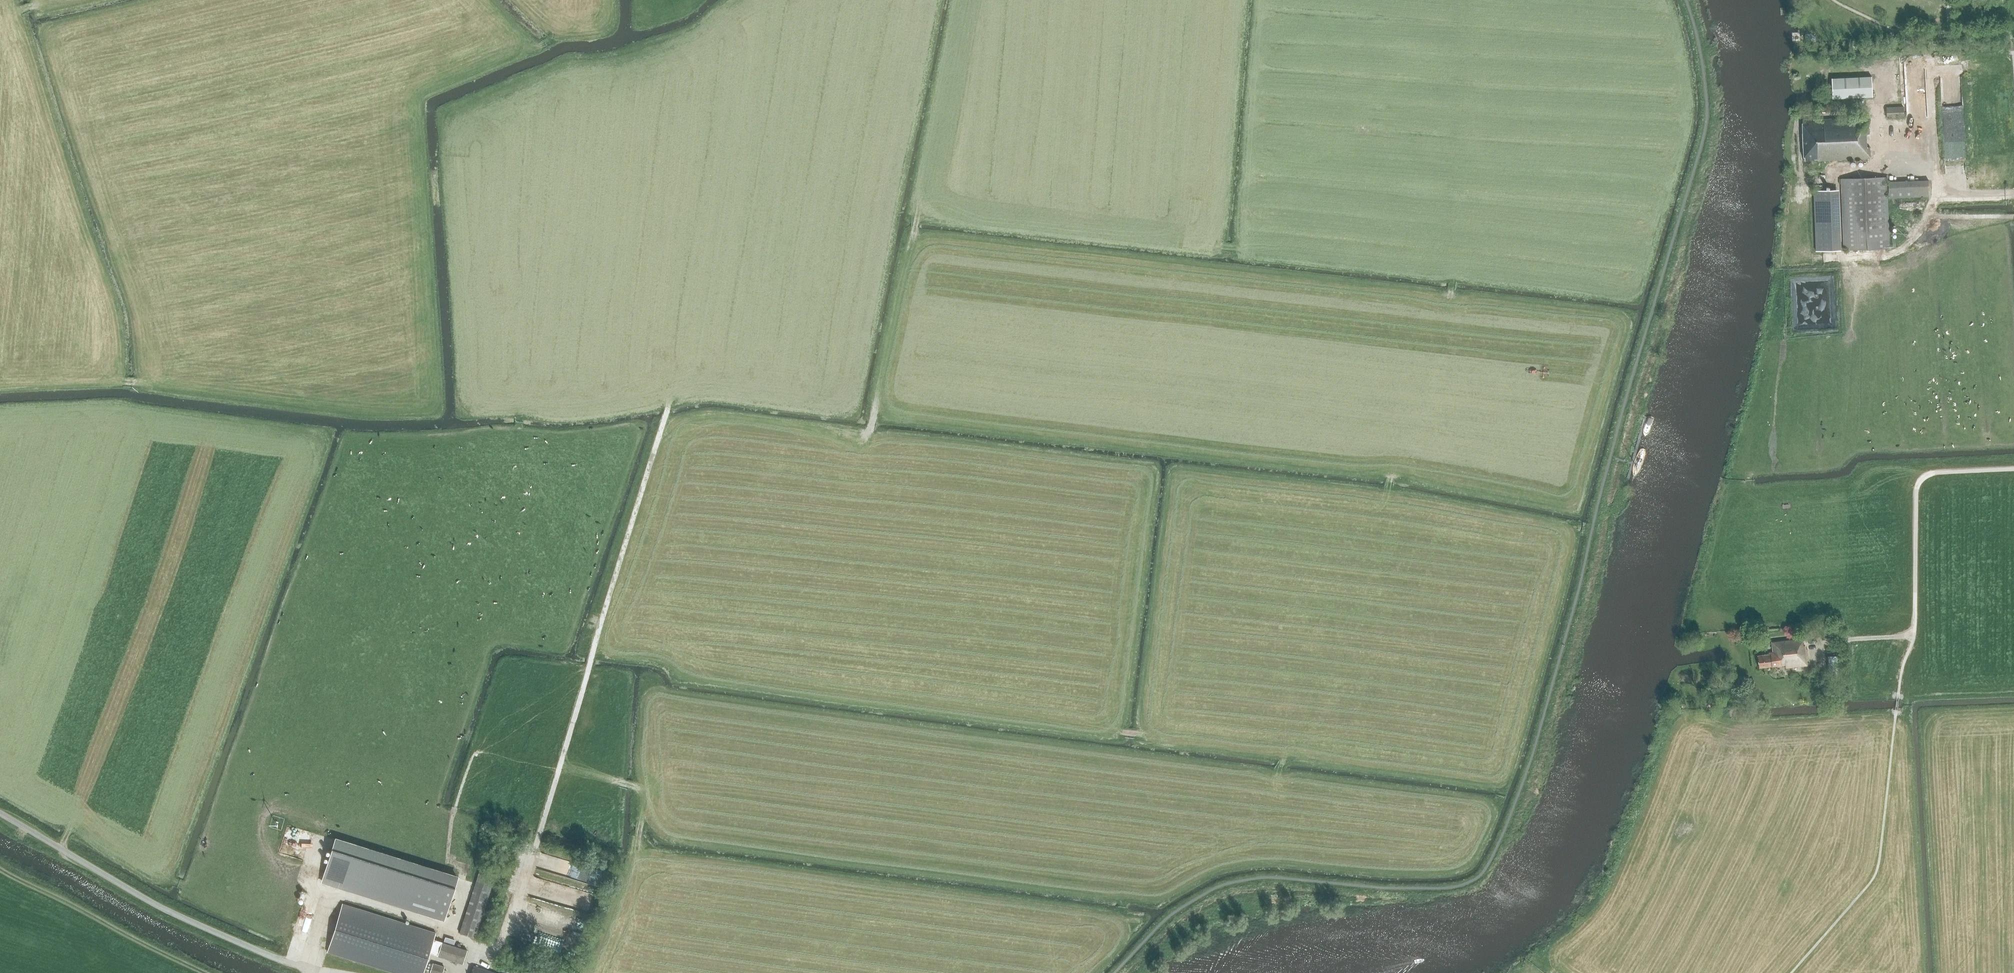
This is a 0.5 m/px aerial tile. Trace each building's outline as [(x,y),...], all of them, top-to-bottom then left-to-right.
[(1833,98),(1873,97),(1872,77),(1832,78),(1833,98)] [(1887,118),(1904,117),(1904,107),(1887,108),(1887,118)] [(1867,129),(1867,118),(1803,120),(1804,160),(1871,158),(1870,143),(1867,143),(1866,135),(1870,134),(1870,129),(1867,129)] [(1845,250),(1885,248),(1890,248),(1887,177),(1842,179),(1845,250)] [(1889,198),(1930,196),(1929,180),(1889,182),(1889,198)] [(1817,251),(1836,250),(1834,189),(1815,190),(1817,251)] [(1786,668),(1807,666),(1805,646),(1803,647),(1802,638),(1771,642),(1773,654),(1758,656),(1759,668),(1786,665),(1786,668)] [(334,840),(321,881),(444,919),(457,878),(334,840)] [(473,938),(495,873),(480,868),(459,933),(473,938)] [(384,970),(393,972),(422,972),(429,953),(462,964),(466,950),(433,940),(435,933),(342,904),(327,952),(384,970)] [(431,972),(442,972),(444,967),(434,964),(431,972)]
